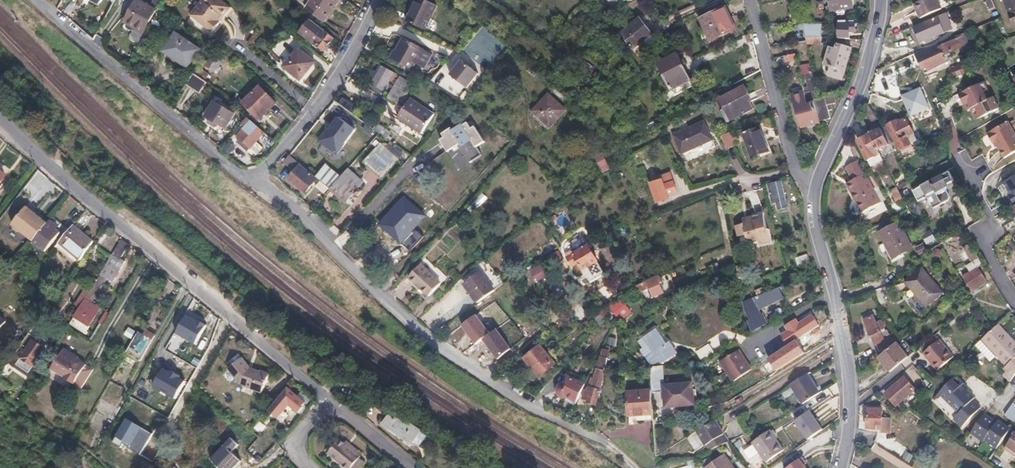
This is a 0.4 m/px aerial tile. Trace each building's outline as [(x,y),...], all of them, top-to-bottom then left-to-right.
[(231,9),(220,0),(202,0),(200,3),(202,5),(190,18),(209,34),(215,33),(218,28),(217,22),(221,17),(223,19),(231,9)] [(335,0),(312,0),(306,9),(323,21),(337,1),(335,0)] [(425,0),(416,0),(406,22),(425,31),(437,6),(425,0)] [(853,0),(830,0),(832,11),(854,8),(853,0)] [(936,0),(921,0),(913,3),(919,18),(939,10),(936,0)] [(996,10),(992,0),(987,2),(991,13),(996,10)] [(1014,25),(1014,0),(1005,0),(1014,25)] [(144,33),(155,11),(136,1),(124,23),(144,33)] [(737,28),(728,5),(705,15),(714,37),(737,28)] [(657,40),(641,16),(622,30),(639,54),(657,40)] [(324,52),(334,38),(311,21),(301,33),(324,52)] [(947,35),(942,21),(923,28),(928,42),(947,35)] [(807,45),(823,45),(823,23),(807,23),(807,45)] [(855,32),(855,23),(844,24),(845,34),(851,34),(851,32),(855,32)] [(797,24),(797,41),(806,41),(805,24),(797,24)] [(926,72),(938,68),(942,66),(952,63),(949,56),(972,47),(967,34),(919,53),(926,72)] [(198,50),(174,35),(164,51),(188,66),(198,50)] [(432,54),(404,38),(397,51),(395,50),(391,58),(412,70),(416,63),(424,68),(432,54)] [(845,79),(853,46),(840,43),(839,49),(832,47),(828,64),(835,66),(832,75),(845,79)] [(314,63),(297,48),(282,68),(299,82),(314,63)] [(907,57),(904,51),(892,57),(894,62),(907,57)] [(692,86),(677,53),(658,63),(673,94),(692,86)] [(221,61),(213,54),(204,67),(215,75),(220,68),(217,66),(221,61)] [(468,87),(479,73),(462,60),(450,73),(468,87)] [(800,66),(802,75),(812,73),(810,63),(800,66)] [(394,72),(382,65),(371,83),(384,90),(394,72)] [(963,72),(963,70),(965,69),(964,65),(962,66),(961,65),(951,69),(954,76),(963,72)] [(274,73),(270,77),(286,92),(290,88),(274,73)] [(422,73),(420,76),(433,86),(436,81),(422,73)] [(830,110),(826,97),(819,99),(813,73),(807,74),(810,90),(805,91),(807,103),(814,101),(820,120),(821,121),(832,117),(830,110)] [(205,83),(193,74),(186,85),(198,95),(205,83)] [(397,77),(394,91),(406,94),(409,80),(397,77)] [(995,102),(991,92),(987,94),(983,85),(962,94),(967,105),(971,104),(974,111),(979,109),(983,120),(1002,112),(998,101),(995,102)] [(722,100),(727,108),(723,111),(731,122),(754,107),(747,96),(749,94),(744,86),(722,100)] [(902,99),(897,88),(895,86),(879,93),(882,101),(892,97),(895,102),(902,99)] [(274,105),(258,88),(241,104),(258,121),(274,105)] [(929,102),(923,88),(909,94),(914,108),(929,102)] [(793,94),(802,125),(804,129),(822,124),(821,121),(820,120),(814,101),(807,103),(805,91),(793,94)] [(384,96),(398,104),(400,100),(386,92),(384,96)] [(539,122),(548,130),(565,111),(547,94),(532,111),(541,120),(539,122)] [(836,101),(834,94),(826,97),(830,110),(832,108),(831,103),(836,101)] [(434,113),(410,99),(398,119),(422,133),(434,113)] [(233,114),(212,102),(204,117),(225,129),(233,114)] [(338,117),(333,125),(331,124),(319,141),(337,154),(355,130),(338,117)] [(688,136),(712,125),(708,118),(685,129),(688,136)] [(914,134),(906,120),(897,124),(895,121),(884,127),(891,144),(896,142),(897,143),(914,134)] [(248,123),(247,121),(237,132),(239,134),(236,138),(250,150),(263,134),(250,122),(248,123)] [(1009,121),(991,132),(992,134),(989,135),(997,148),(1000,146),(1006,157),(1014,152),(1014,131),(1009,121)] [(718,138),(712,125),(688,136),(695,149),(718,138)] [(770,149),(761,126),(745,132),(754,156),(770,149)] [(889,144),(881,129),(871,134),(879,150),(889,144)] [(736,143),(732,130),(725,133),(729,145),(736,143)] [(470,134),(466,139),(472,144),(476,139),(470,134)] [(879,150),(871,134),(860,140),(869,160),(881,154),(879,150)] [(249,151),(255,156),(267,144),(261,139),(249,151)] [(605,156),(597,159),(603,173),(611,169),(605,156)] [(317,181),(290,157),(285,163),(296,172),(290,179),(306,193),(317,181)] [(882,202),(863,166),(862,167),(858,160),(848,165),(854,179),(869,209),(882,202)] [(325,166),(316,178),(330,190),(340,178),(325,166)] [(362,183),(347,170),(340,178),(330,190),(345,203),(362,183)] [(947,192),(948,189),(948,187),(947,185),(954,181),(949,172),(913,190),(918,201),(927,197),(933,209),(947,202),(944,194),(946,193),(947,192)] [(679,192),(671,174),(659,178),(659,180),(652,183),(659,203),(670,199),(669,196),(679,192)] [(1004,181),(1012,194),(1010,195),(1014,204),(1014,175),(1004,181)] [(869,209),(854,179),(850,182),(858,199),(857,200),(863,212),(869,209)] [(27,203),(40,189),(31,181),(18,195),(27,203)] [(788,207),(782,182),(769,185),(773,203),(777,202),(779,210),(788,207)] [(902,197),(897,185),(891,188),(897,200),(902,197)] [(473,212),(489,198),(484,193),(469,207),(473,212)] [(404,212),(397,205),(380,224),(401,243),(406,236),(401,231),(416,214),(408,207),(404,212)] [(34,242),(48,225),(27,207),(13,225),(14,226),(14,230),(17,233),(22,233),(34,242)] [(773,242),(769,229),(767,230),(762,213),(752,216),(752,219),(743,221),(744,225),(736,228),(743,250),(773,242)] [(912,249),(900,222),(882,230),(893,257),(912,249)] [(60,234),(49,224),(48,225),(34,242),(46,252),(60,234)] [(94,243),(73,226),(59,243),(81,262),(94,243)] [(406,246),(411,251),(425,236),(417,230),(412,235),(413,237),(406,246)] [(600,261),(592,245),(577,253),(575,251),(566,255),(573,266),(578,263),(582,271),(587,268),(592,275),(598,271),(594,264),(600,261)] [(115,251),(69,325),(86,335),(101,310),(93,305),(108,281),(115,286),(128,265),(120,259),(122,256),(115,251)] [(811,261),(809,254),(796,259),(799,266),(811,261)] [(479,265),(461,279),(464,283),(483,269),(479,265)] [(440,284),(420,266),(408,278),(428,297),(440,284)] [(943,291),(921,267),(906,282),(927,305),(943,291)] [(987,282),(978,268),(964,277),(973,292),(987,282)] [(471,295),(487,283),(481,275),(465,287),(471,295)] [(663,282),(661,275),(649,280),(655,296),(665,292),(661,283),(663,282)] [(477,304),(494,292),(487,283),(471,295),(477,304)] [(766,320),(758,295),(744,300),(750,319),(748,319),(751,330),(764,325),(763,321),(766,320)] [(631,312),(621,299),(610,308),(615,314),(618,312),(623,318),(631,312)] [(206,325),(187,315),(177,333),(196,343),(206,325)] [(789,345),(820,325),(814,315),(800,324),(797,319),(786,326),(789,331),(782,336),(789,345)] [(892,345),(889,338),(886,339),(883,332),(885,331),(881,322),(879,323),(876,315),(867,319),(879,343),(880,343),(883,349),(892,345)] [(642,345),(647,353),(654,365),(663,361),(662,360),(677,350),(670,338),(666,341),(656,326),(644,334),(645,336),(641,339),(644,344),(642,345)] [(992,331),(972,350),(984,363),(992,355),(1005,369),(1002,373),(1011,382),(1014,376),(1014,345),(997,326),(992,331)] [(127,355),(141,362),(156,336),(149,333),(146,338),(139,334),(127,355)] [(31,334),(10,363),(30,378),(43,359),(42,358),(48,349),(38,341),(39,339),(31,334)] [(494,357),(511,343),(504,335),(487,348),(494,357)] [(957,353),(949,344),(943,336),(923,352),(938,370),(957,353)] [(891,372),(909,356),(897,341),(892,345),(879,357),(891,372)] [(557,366),(542,347),(526,361),(541,379),(557,366)] [(607,366),(614,350),(605,347),(599,363),(607,366)] [(707,354),(703,347),(690,352),(694,360),(707,354)] [(772,367),(791,354),(787,347),(761,363),(764,368),(770,364),(772,367)] [(71,357),(72,354),(64,349),(53,368),(66,376),(64,379),(75,386),(86,367),(71,357)] [(751,370),(746,362),(742,356),(739,350),(719,362),(732,382),(751,370)] [(88,364),(72,354),(71,357),(86,367),(88,364)] [(263,394),(270,376),(261,373),(260,373),(252,370),(243,359),(230,370),(240,384),(246,387),(246,388),(263,394)] [(692,406),(689,385),(666,387),(664,366),(651,367),(652,393),(662,392),(664,409),(692,406)] [(189,381),(165,367),(154,386),(178,399),(189,381)] [(66,376),(53,368),(51,371),(64,379),(66,376)] [(601,400),(606,375),(599,373),(597,380),(594,380),(591,391),(585,391),(584,397),(601,400)] [(821,393),(808,374),(792,384),(805,403),(821,393)] [(977,401),(964,388),(966,385),(958,377),(941,395),(961,415),(955,421),(964,429),(982,410),(975,403),(977,401)] [(577,405),(585,388),(567,379),(563,387),(561,388),(560,389),(559,391),(559,393),(560,396),(561,397),(577,405)] [(899,407),(914,394),(904,382),(889,396),(899,407)] [(308,405),(289,388),(270,411),(280,420),(291,407),(301,415),(306,410),(304,408),(308,405)] [(650,421),(649,392),(625,393),(627,424),(630,424),(630,421),(650,421)] [(1007,416),(1014,422),(1014,404),(1007,416)] [(891,433),(891,419),(882,419),(882,409),(868,409),(867,427),(881,428),(881,433),(891,433)] [(826,429),(812,410),(796,421),(810,440),(826,429)] [(418,435),(394,412),(383,424),(408,446),(418,435)] [(999,448),(1011,431),(998,422),(996,425),(984,416),(973,433),(984,441),(986,438),(999,448)] [(730,440),(717,419),(694,434),(702,447),(708,444),(712,451),(730,440)] [(790,423),(784,430),(790,435),(796,428),(790,423)] [(785,451),(772,431),(754,442),(768,462),(785,451)] [(1004,448),(1013,454),(1014,452),(1014,433),(1004,448)] [(342,434),(327,450),(346,467),(359,467),(363,463),(358,458),(363,453),(342,434)] [(911,461),(914,457),(908,453),(905,457),(911,461)] [(726,457),(708,467),(735,467),(726,457)] [(787,467),(810,467),(801,457),(787,467)]
